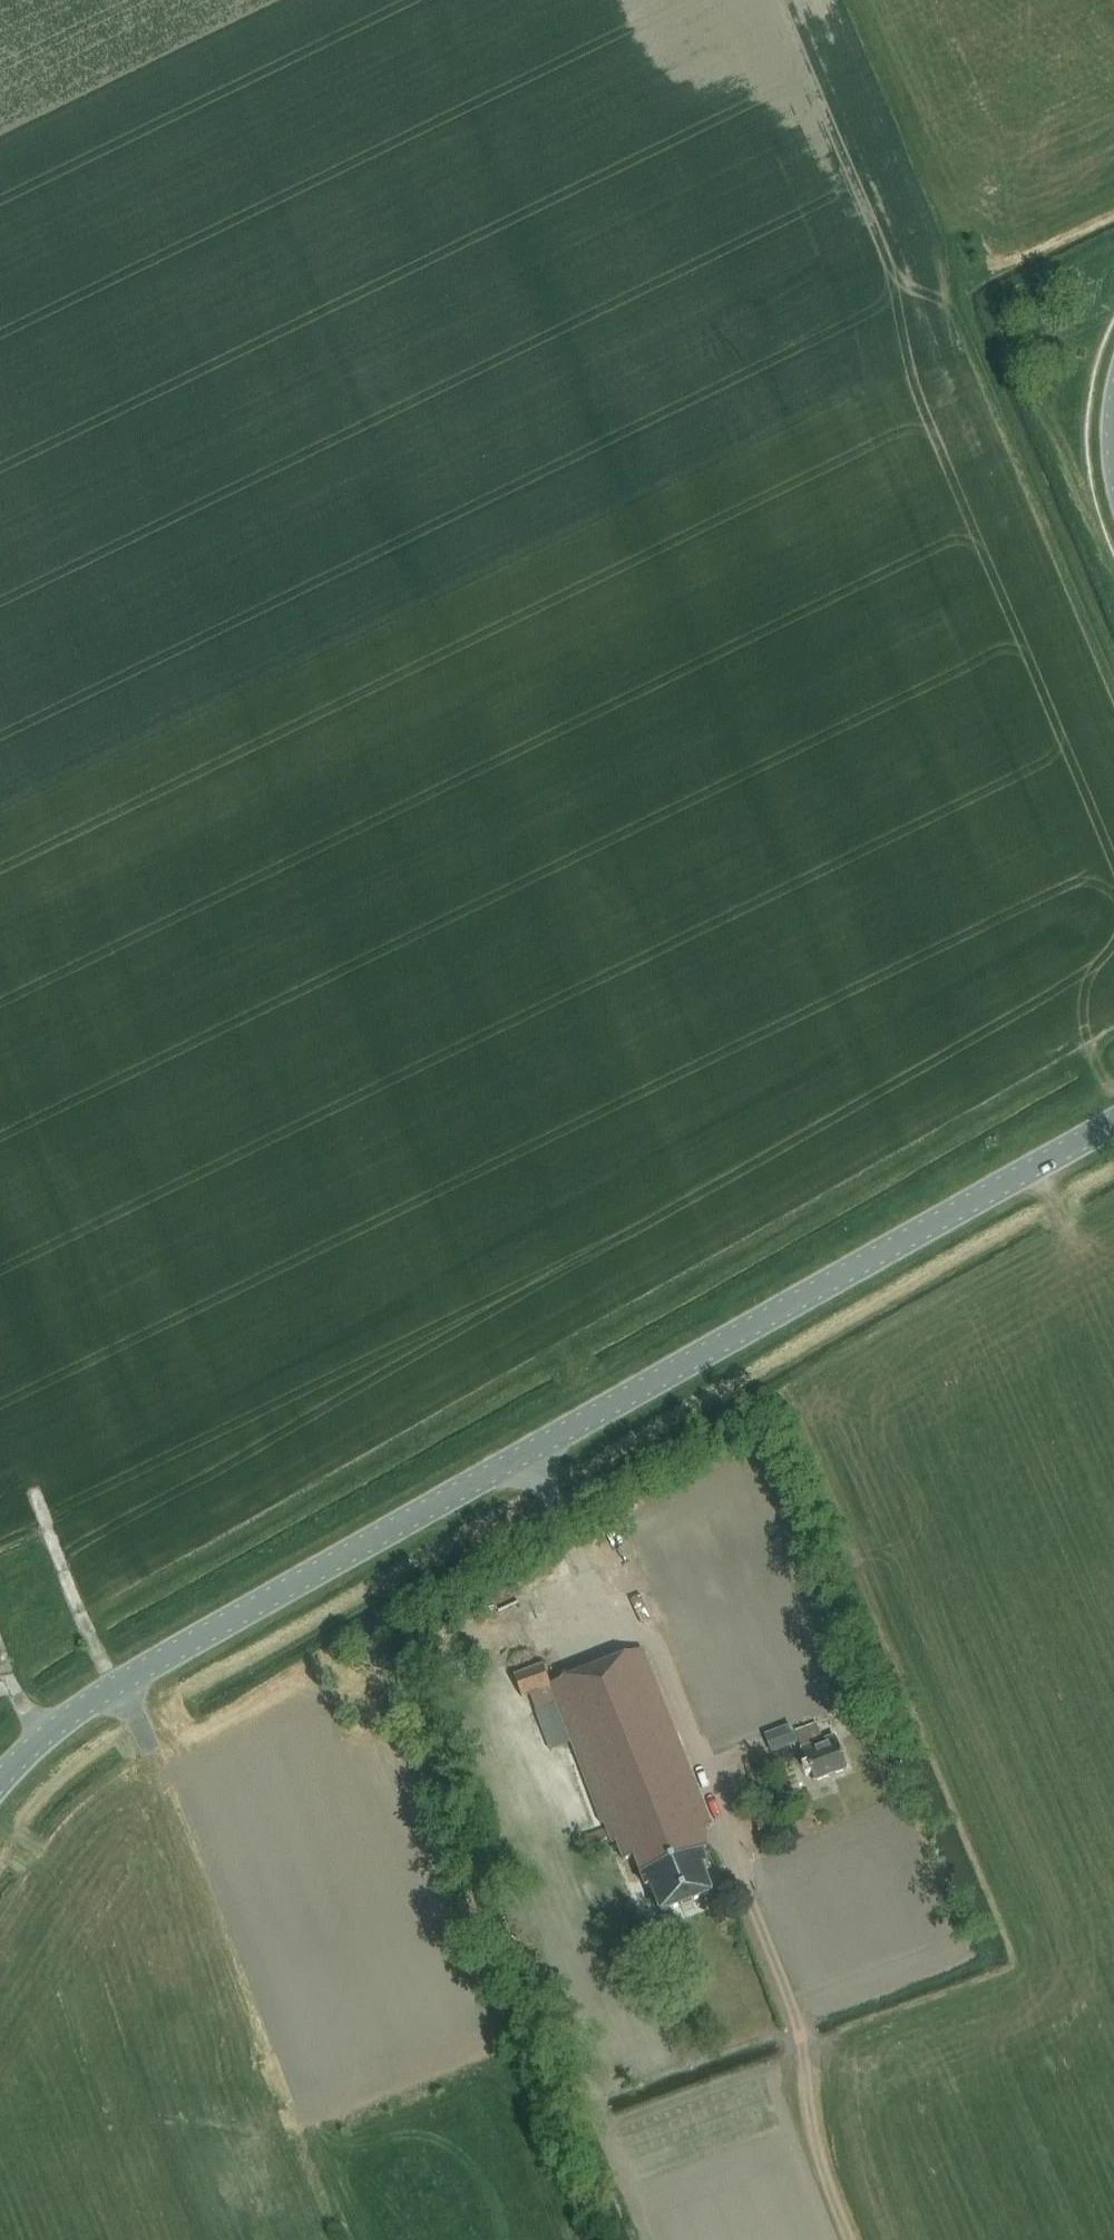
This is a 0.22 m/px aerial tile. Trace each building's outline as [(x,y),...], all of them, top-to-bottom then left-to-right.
[(709,1827),(712,1825),(644,1649),(551,1685),(544,1666),(516,1677),(524,1698),(532,1695),(538,1711),(558,1704),(604,1824),(606,1823),(614,1844),(621,1841),(629,1862),(639,1858),(650,1888),(654,1886),(665,1913),(715,1893),(707,1872),(712,1870),(705,1853),(709,1851),(709,1827)] [(858,1712),(853,1714),(856,1723),(857,1723),(859,1722),(861,1727),(863,1727),(873,1723),(870,1713),(868,1708),(858,1712)] [(767,1728),(772,1749),(800,1743),(795,1721),(767,1728)] [(818,1778),(850,1767),(838,1734),(826,1739),(820,1723),(801,1730),(818,1778)] [(801,1822),(793,1825),(798,1842),(807,1839),(801,1822)] [(606,1828),(587,1836),(590,1846),(610,1838),(606,1828)]
